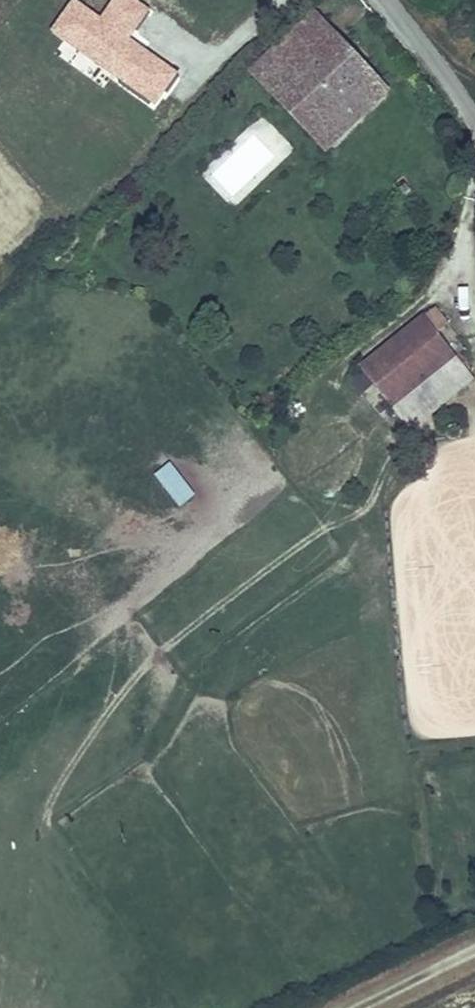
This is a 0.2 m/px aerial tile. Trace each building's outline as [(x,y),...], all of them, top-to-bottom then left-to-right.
[(323,8),(315,16),(326,27),(334,20),(323,8)] [(326,27),(315,16),(251,77),(324,153),(341,137),(293,86),(339,41),(326,27)] [(339,41),(293,86),(341,137),(387,93),(339,41)] [(423,320),(359,370),(391,409),(454,358),(423,320)] [(177,510),(195,500),(174,464),(156,475),(177,510)]
